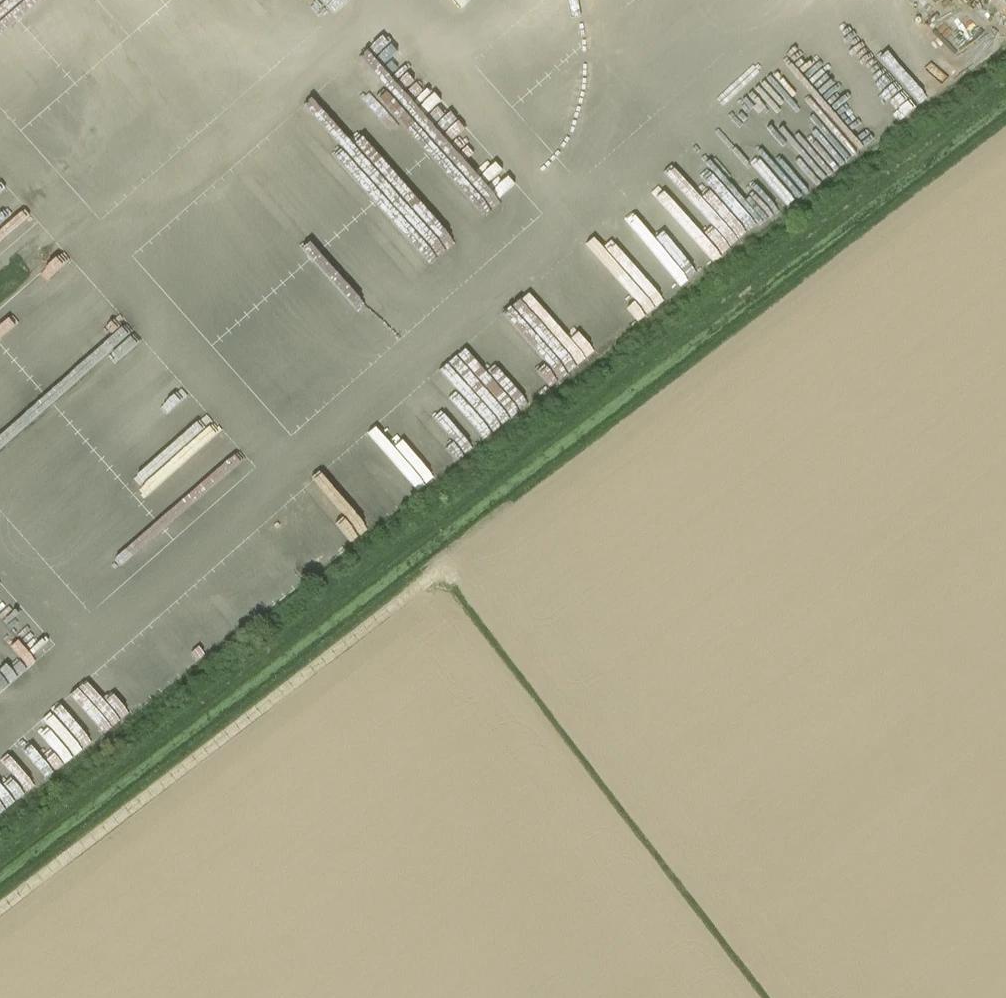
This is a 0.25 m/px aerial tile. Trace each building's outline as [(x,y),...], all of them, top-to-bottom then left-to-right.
[(357,116),(380,98),(381,100),(398,87),(373,55),(317,98),(348,137),(364,125),(357,116)] [(299,515),(333,555),(372,521),(325,466),(295,492),(308,507),(299,515)] [(138,510),(74,563),(88,581),(152,528),(138,510)] [(52,641),(22,606),(12,614),(5,605),(0,603),(0,692),(33,665),(42,649),(52,641)] [(42,732),(42,761),(95,760),(94,699),(58,700),(58,717),(42,718),(42,732)]
